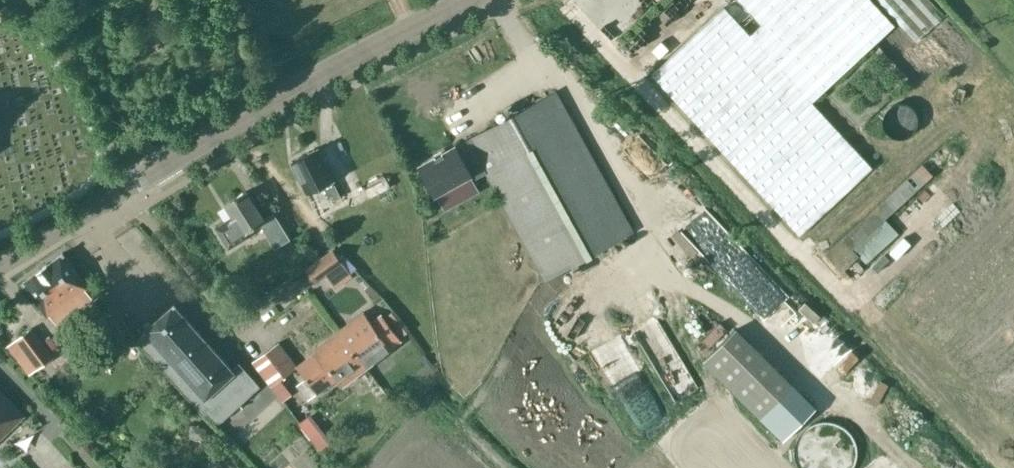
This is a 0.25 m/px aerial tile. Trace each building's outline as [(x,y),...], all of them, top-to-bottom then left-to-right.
[(760,22),(749,33),(724,6),(652,74),(801,233),(873,165),(812,100),(894,24),(872,0),(740,0),(760,22)] [(917,42),(945,16),(931,0),(878,0),(917,42)] [(456,146),(419,166),(434,194),(470,175),(472,180),(486,172),(545,280),(633,231),(556,91),(468,139),(468,140),(456,146)] [(959,129),(826,253),(842,270),(849,277),(858,269),(851,262),(859,254),(868,263),(900,235),(887,221),(972,143),(959,129)] [(333,181),(333,180),(317,148),(292,161),(308,193),(323,185),(329,196),(333,194),(336,198),(340,196),(333,181)] [(349,173),(339,178),(347,196),(357,191),(349,173)] [(273,213),(264,219),(246,191),(225,203),(233,216),(216,227),(228,248),(247,236),(244,232),(260,222),(275,248),(289,239),(273,213)] [(338,249),(308,270),(316,282),(337,267),(349,284),(358,277),(338,249)] [(69,314),(92,298),(85,288),(87,286),(62,252),(47,264),(46,263),(37,270),(38,270),(24,281),(24,280),(22,282),(23,283),(24,283),(47,316),(62,305),(69,314)] [(656,280),(594,313),(589,303),(570,313),(585,343),(667,301),(656,280)] [(136,340),(202,415),(204,413),(209,419),(210,420),(212,421),(214,422),(216,422),(218,422),(219,421),(221,421),(222,420),(259,386),(239,363),(232,369),(174,303),(143,331),(145,333),(136,340)] [(366,367),(391,348),(390,347),(400,340),(381,315),(371,322),(363,312),(339,330),(366,367)] [(8,346),(30,375),(54,356),(33,327),(8,346)] [(737,328),(704,362),(784,441),(817,408),(737,328)] [(305,378),(296,385),(306,398),(315,391),(317,393),(336,378),(342,385),(366,367),(339,330),(314,349),(316,351),(296,366),(305,378)] [(268,350),(253,361),(272,386),(283,401),(292,395),(281,379),(286,375),(268,350)] [(24,415),(0,390),(0,439),(24,415)] [(9,461),(0,453),(0,467),(3,467),(9,461)]
